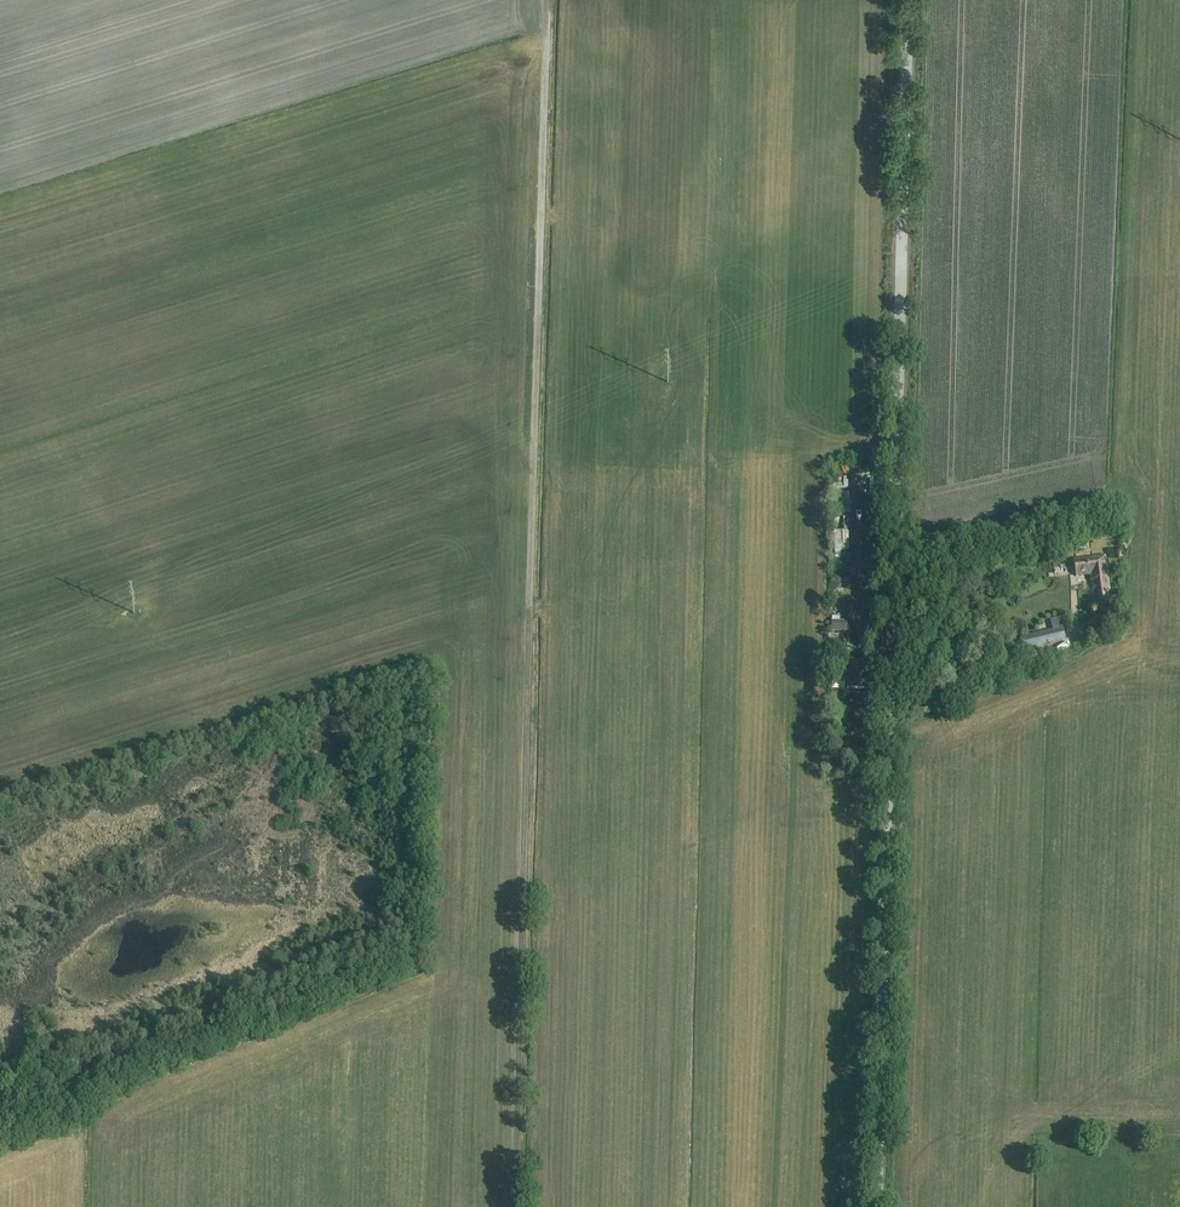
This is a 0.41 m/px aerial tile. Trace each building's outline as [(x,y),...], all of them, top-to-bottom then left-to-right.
[(836,530),(837,551),(852,550),(852,530),(836,530)] [(1107,589),(1110,589),(1106,557),(1074,561),(1076,577),(1090,575),(1094,601),(1097,601),(1097,603),(1108,602),(1107,589)] [(1034,635),(1019,638),(1022,653),(1037,649),(1066,642),(1064,636),(1063,630),(1063,628),(1065,627),(1063,618),(1050,621),(1052,630),(1034,635)] [(831,621),(831,632),(847,632),(848,621),(831,621)] [(832,666),(832,675),(841,675),(841,656),(842,656),(843,642),(828,641),(828,666),(832,666)] [(867,675),(868,664),(848,663),(847,689),(864,689),(864,674),(867,675)]
